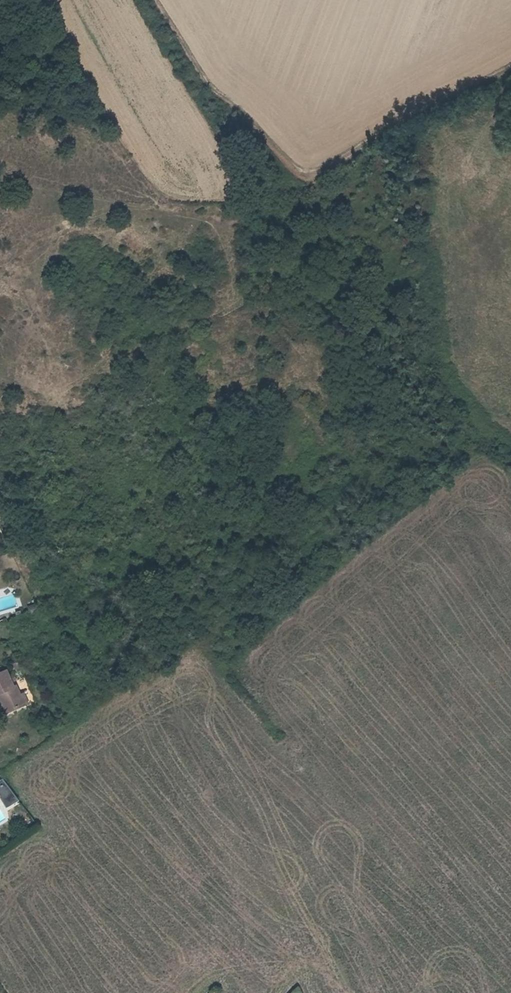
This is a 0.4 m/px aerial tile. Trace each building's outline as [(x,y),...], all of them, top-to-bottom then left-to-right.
[(21,661),(14,663),(16,670),(24,667),(21,661)] [(4,700),(9,713),(27,705),(22,694),(18,686),(16,687),(14,682),(10,675),(8,670),(0,674),(0,694),(1,693),(4,700)] [(16,672),(10,675),(14,682),(19,679),(16,672)] [(26,692),(22,694),(27,705),(31,703),(26,692)] [(4,798),(11,810),(24,803),(9,781),(0,785),(0,800),(4,798)]
